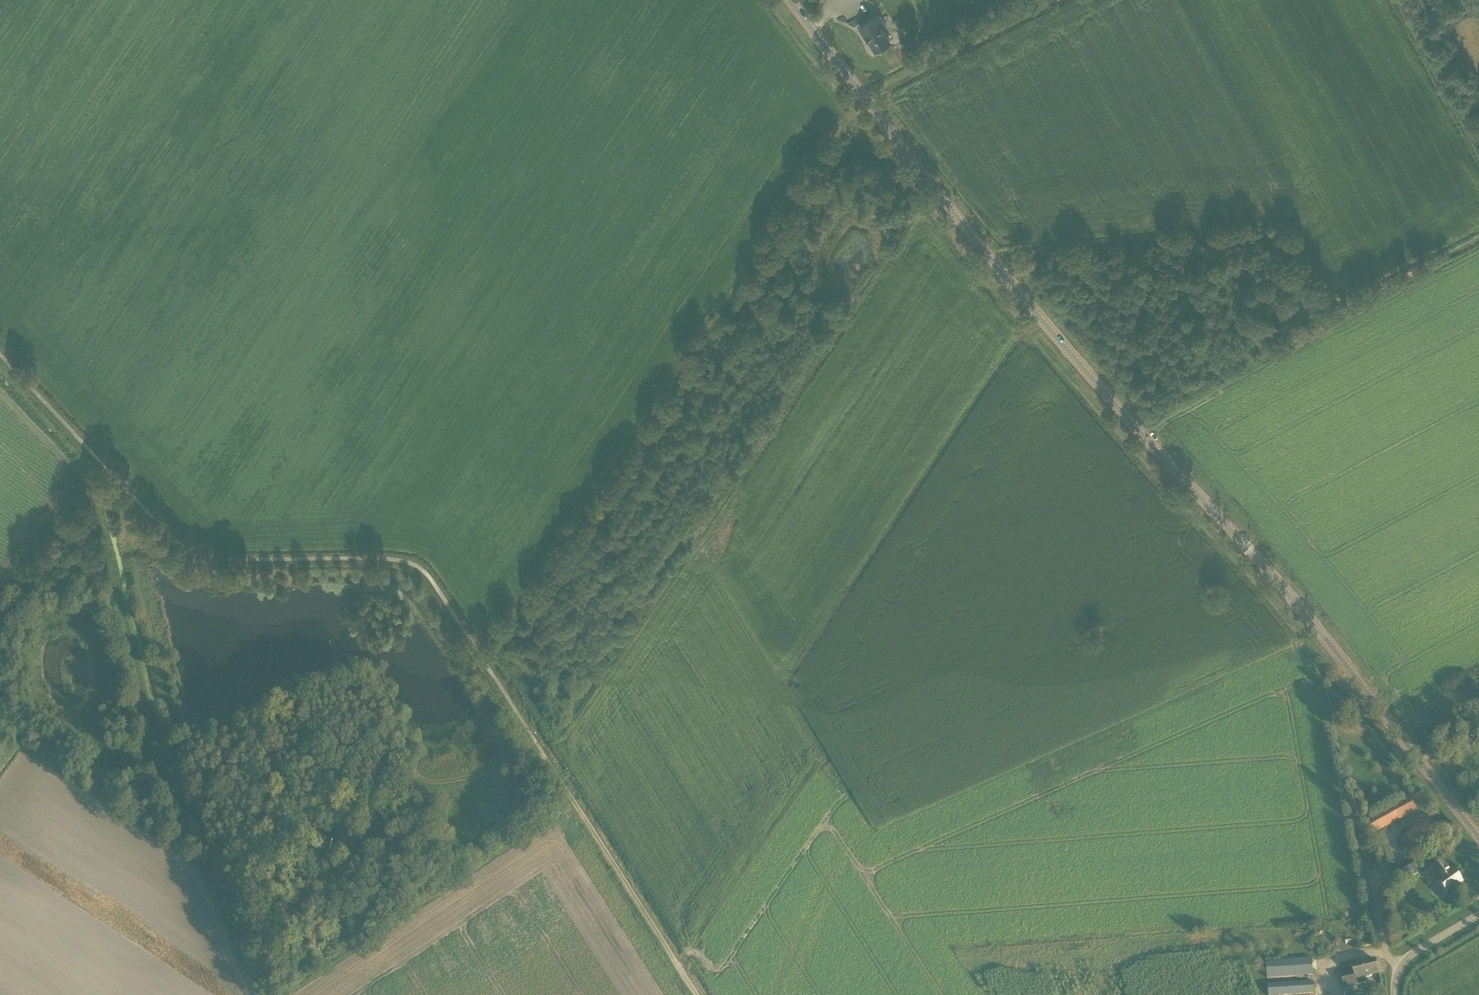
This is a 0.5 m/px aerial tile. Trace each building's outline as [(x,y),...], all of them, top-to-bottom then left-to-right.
[(876,18),(860,27),(864,35),(866,34),(875,51),(890,42),(881,27),(886,25),(880,13),(875,16),(876,18)] [(1365,822),(1372,834),(1416,810),(1412,802),(1421,798),(1418,793),(1365,822)] [(1435,833),(1427,821),(1423,823),(1421,819),(1412,825),(1414,829),(1404,835),(1405,837),(1399,841),(1406,851),(1412,847),(1413,848),(1435,833)] [(1382,864),(1394,859),(1385,834),(1373,838),(1382,864)] [(1399,885),(1418,874),(1409,860),(1390,871),(1399,885)] [(1454,878),(1442,860),(1430,869),(1439,882),(1438,882),(1447,894),(1454,889),(1456,891),(1461,887),(1460,885),(1462,883),(1457,876),(1454,878)] [(1307,982),(1267,985),(1268,994),(1290,994),(1311,994),(1314,993),(1313,982),(1314,982),(1313,975),(1312,959),(1265,962),(1266,967),(1266,974),(1267,979),(1306,976),(1307,982)] [(1375,960),(1351,965),(1353,972),(1341,975),(1344,990),(1357,987),(1357,986),(1366,983),(1365,978),(1378,974),(1375,960)]
